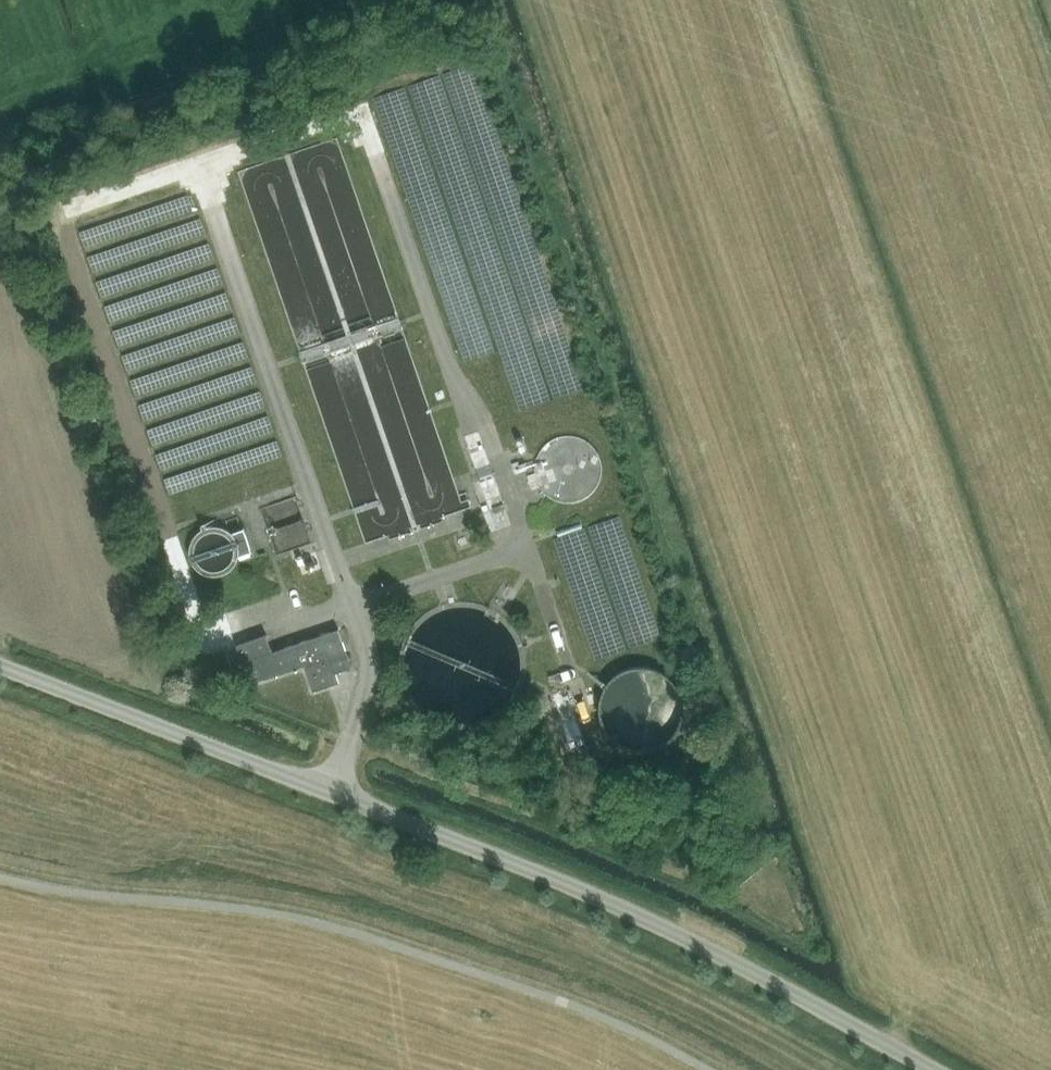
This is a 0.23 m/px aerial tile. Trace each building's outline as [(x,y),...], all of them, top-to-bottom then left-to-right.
[(236,645),(249,685),(304,666),(313,692),(339,683),(335,674),(352,668),(339,629),(273,652),(266,634),(236,645)] [(222,680),(234,675),(225,649),(213,654),(222,680)] [(570,763),(590,756),(567,690),(553,695),(563,728),(560,729),(570,763)]
